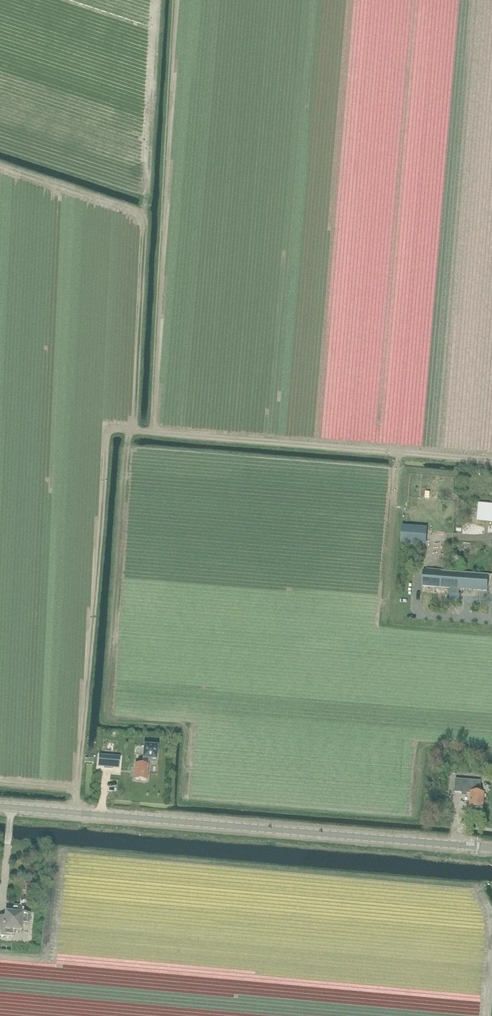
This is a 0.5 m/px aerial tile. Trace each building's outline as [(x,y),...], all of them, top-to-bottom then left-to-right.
[(484,500),(479,500),(477,521),(491,523),(491,505),(491,504),(491,501),(487,501),(487,504),(483,504),(484,500)] [(427,529),(402,526),(401,544),(426,546),(427,529)] [(424,571),(423,586),(450,589),(449,594),(459,594),(459,589),(460,589),(487,592),(487,581),(488,576),(442,572),(424,571)] [(156,761),(158,747),(144,746),(143,760),(143,765),(136,764),(135,780),(147,781),(149,765),(148,765),(148,761),(156,761)] [(113,767),(113,757),(101,757),(101,767),(113,767)] [(480,793),(481,782),(456,780),(455,793),(471,794),(470,808),(484,809),(485,794),(480,793)] [(23,907),(14,906),(13,913),(5,912),(5,920),(0,920),(0,936),(13,937),(13,931),(22,931),(22,923),(29,923),(30,914),(23,913),(23,907)]
